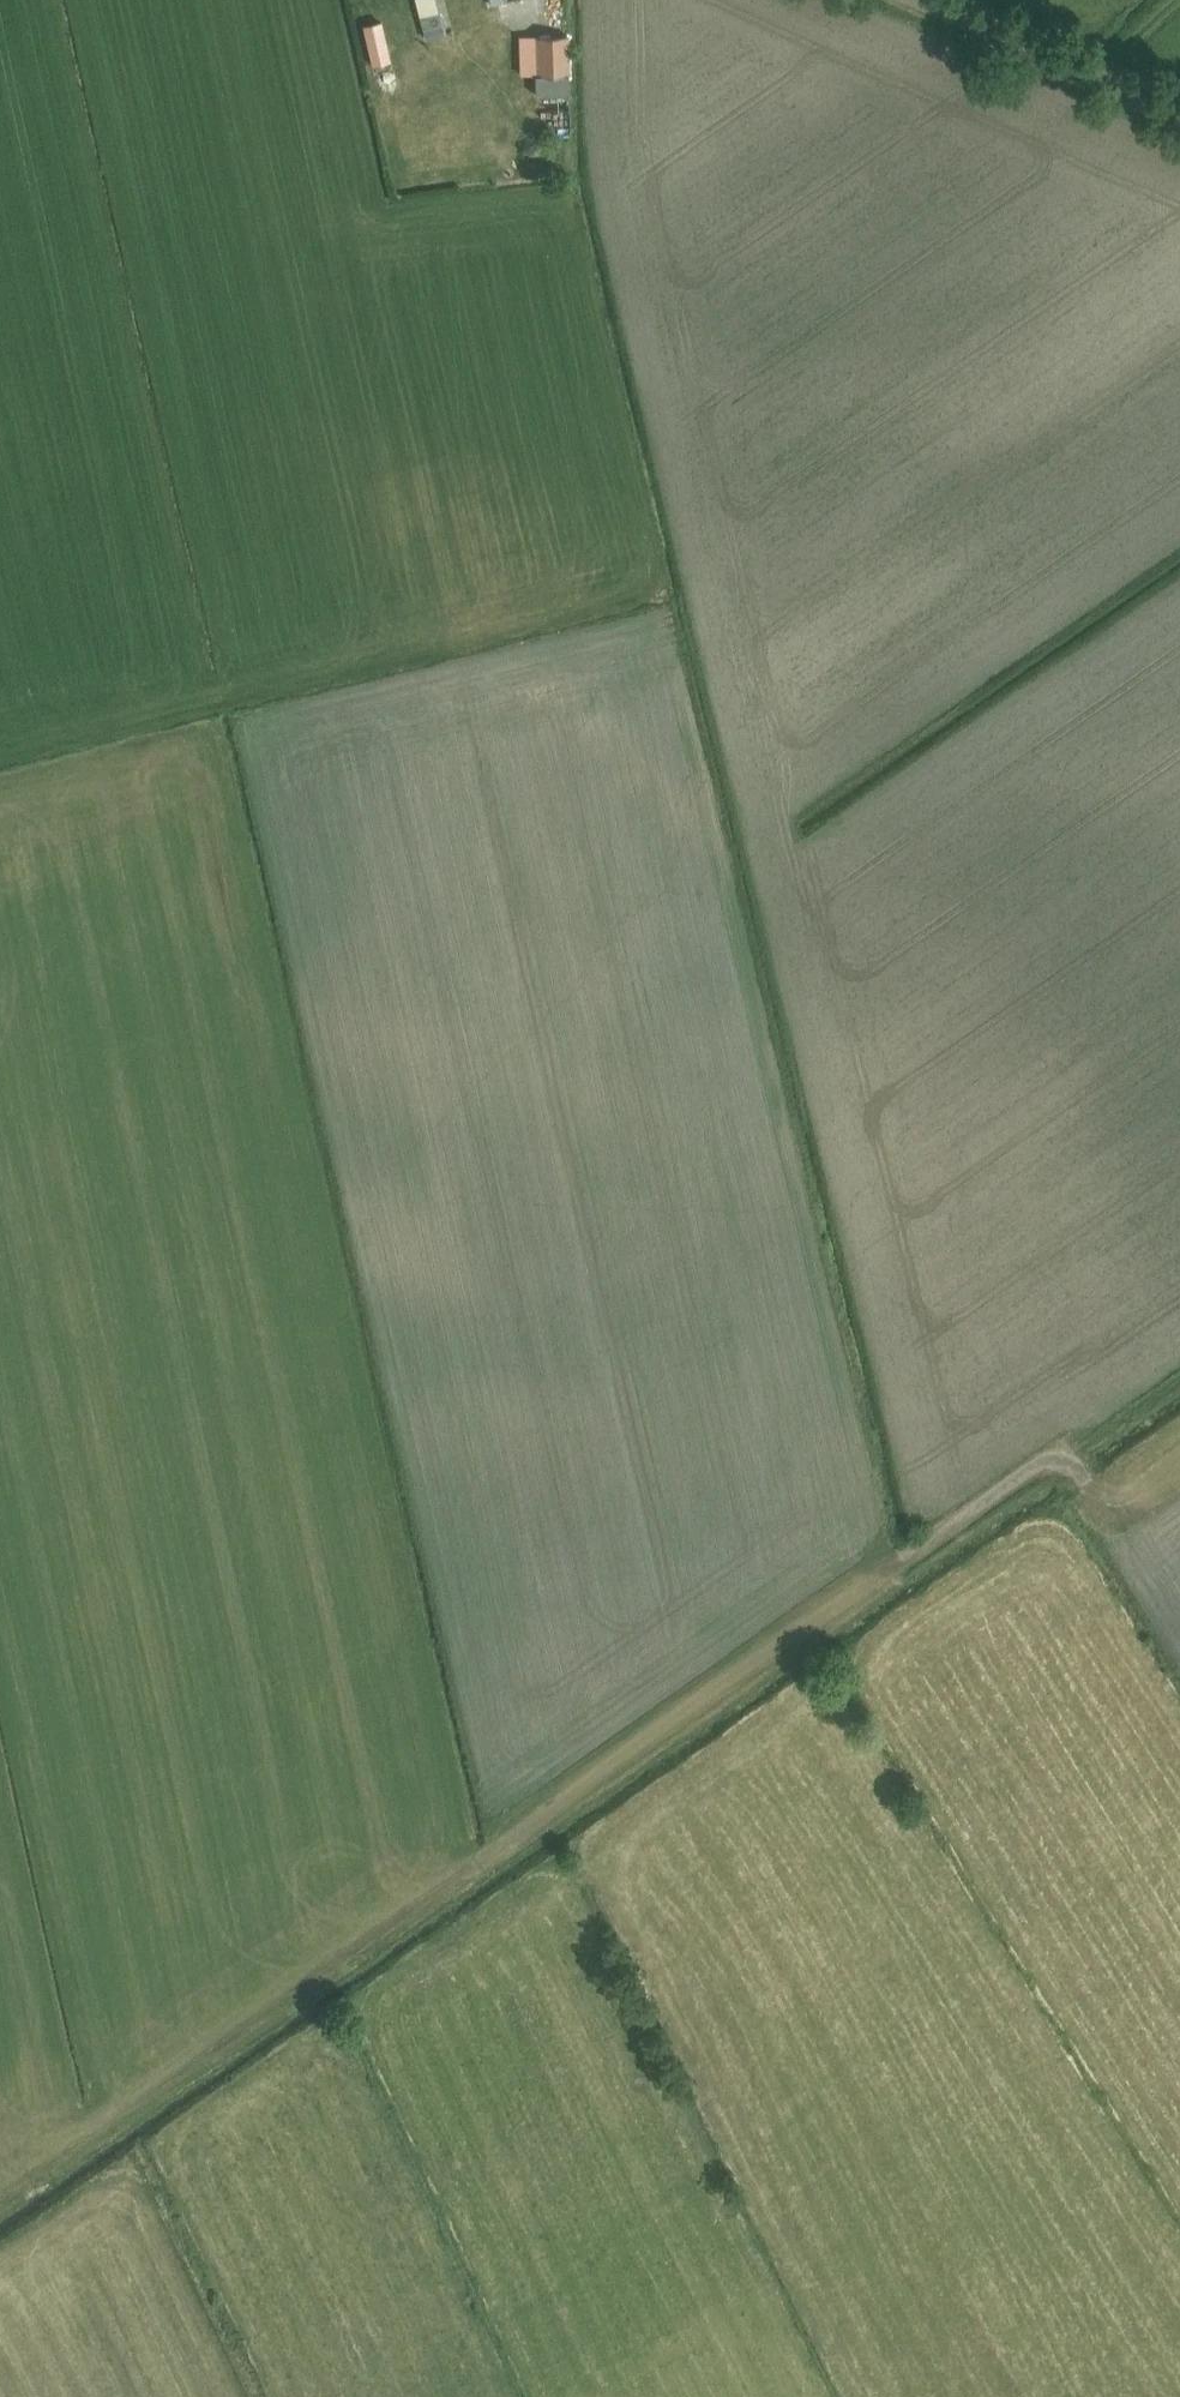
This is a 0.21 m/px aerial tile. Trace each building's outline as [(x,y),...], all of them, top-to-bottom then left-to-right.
[(455,13),(452,0),(447,0),(428,5),(431,19),(455,13)] [(365,20),(374,59),(394,54),(385,15),(365,20)] [(569,35),(519,36),(520,75),(570,74),(569,35)] [(549,133),(574,132),(573,86),(548,87),(549,133)]
